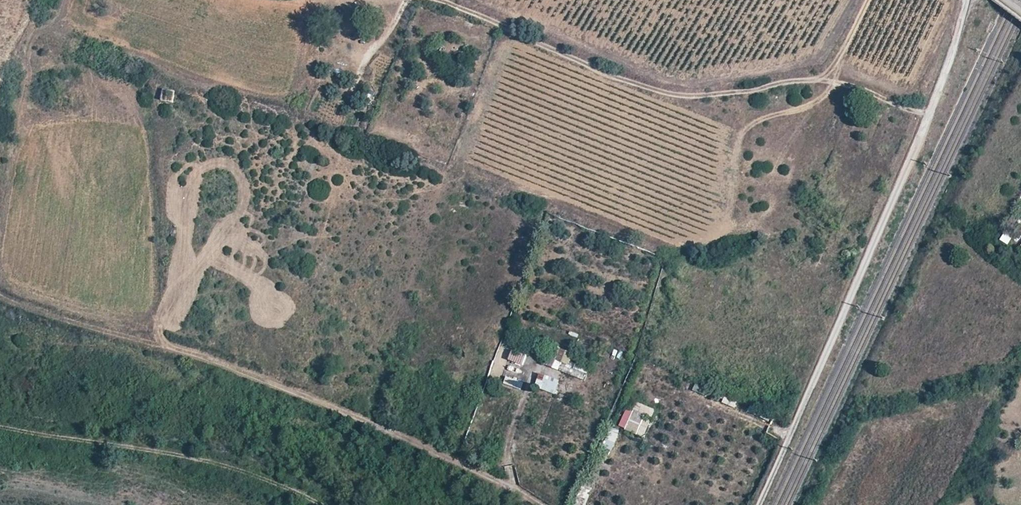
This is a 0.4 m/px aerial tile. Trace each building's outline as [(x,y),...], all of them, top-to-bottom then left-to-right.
[(453,50),(465,54),(467,49),(455,45),(453,50)] [(161,100),(173,102),(175,92),(164,90),(161,100)] [(460,206),(468,209),(472,198),(464,195),(460,206)] [(1010,243),(1013,235),(1004,231),(1001,240),(1010,243)] [(523,366),(527,354),(513,348),(508,360),(523,366)] [(568,360),(569,349),(558,348),(557,359),(568,360)] [(552,368),(560,370),(563,361),(554,359),(552,368)] [(557,392),(559,376),(537,374),(535,390),(557,392)] [(521,389),(523,381),(506,376),(503,385),(521,389)] [(645,417),(634,412),(626,430),(637,435),(645,417)] [(619,436),(610,432),(607,439),(615,443),(619,436)]
